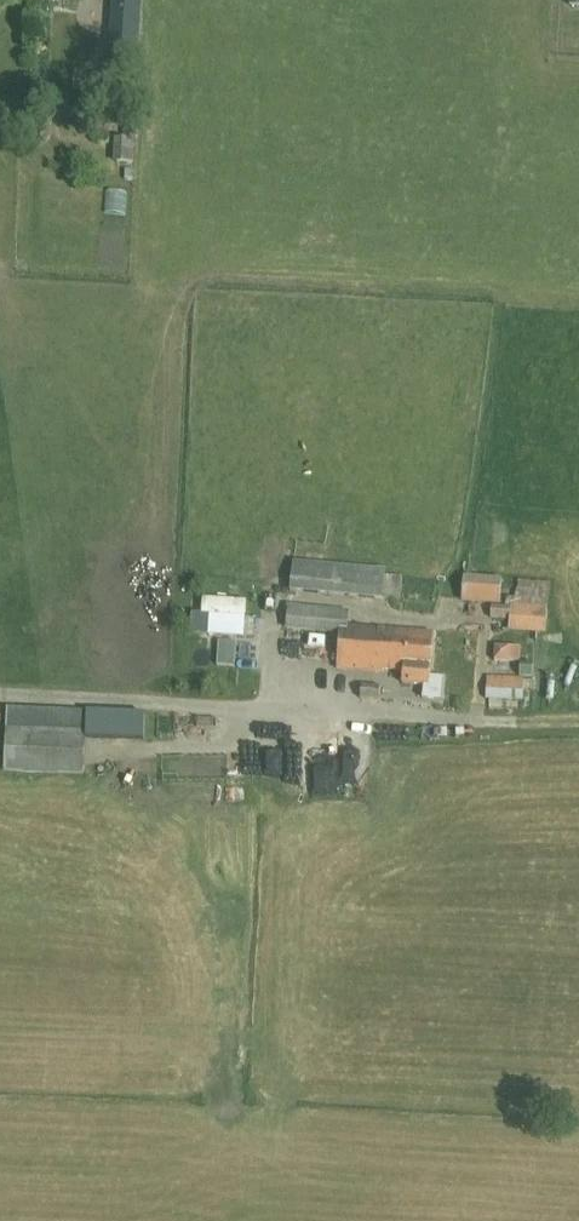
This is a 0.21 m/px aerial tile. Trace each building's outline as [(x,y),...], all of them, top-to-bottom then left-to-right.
[(107,68),(137,69),(141,0),(112,0),(107,68)] [(382,599),(385,571),(292,562),(290,590),(382,599)] [(464,575),(462,601),(500,604),(503,578),(464,575)] [(506,596),(505,606),(492,605),(492,619),(510,621),(509,632),(546,634),(548,607),(550,582),(516,579),(515,597),(506,596)] [(337,668),(383,672),(383,669),(405,671),(404,684),(424,685),(423,698),(441,699),(442,677),(431,676),(434,633),(348,626),(349,611),(288,606),(287,628),(340,632),(337,668)] [(520,676),(532,676),(534,646),(515,645),(514,663),(521,663),(520,676)] [(486,699),(523,701),(524,678),(488,677),(486,699)] [(7,728),(4,771),(84,774),(86,731),(7,728)] [(322,735),(321,759),(343,759),(343,736),(322,735)] [(325,792),(340,792),(340,795),(365,796),(366,752),(345,751),(345,774),(326,773),(325,792)]
